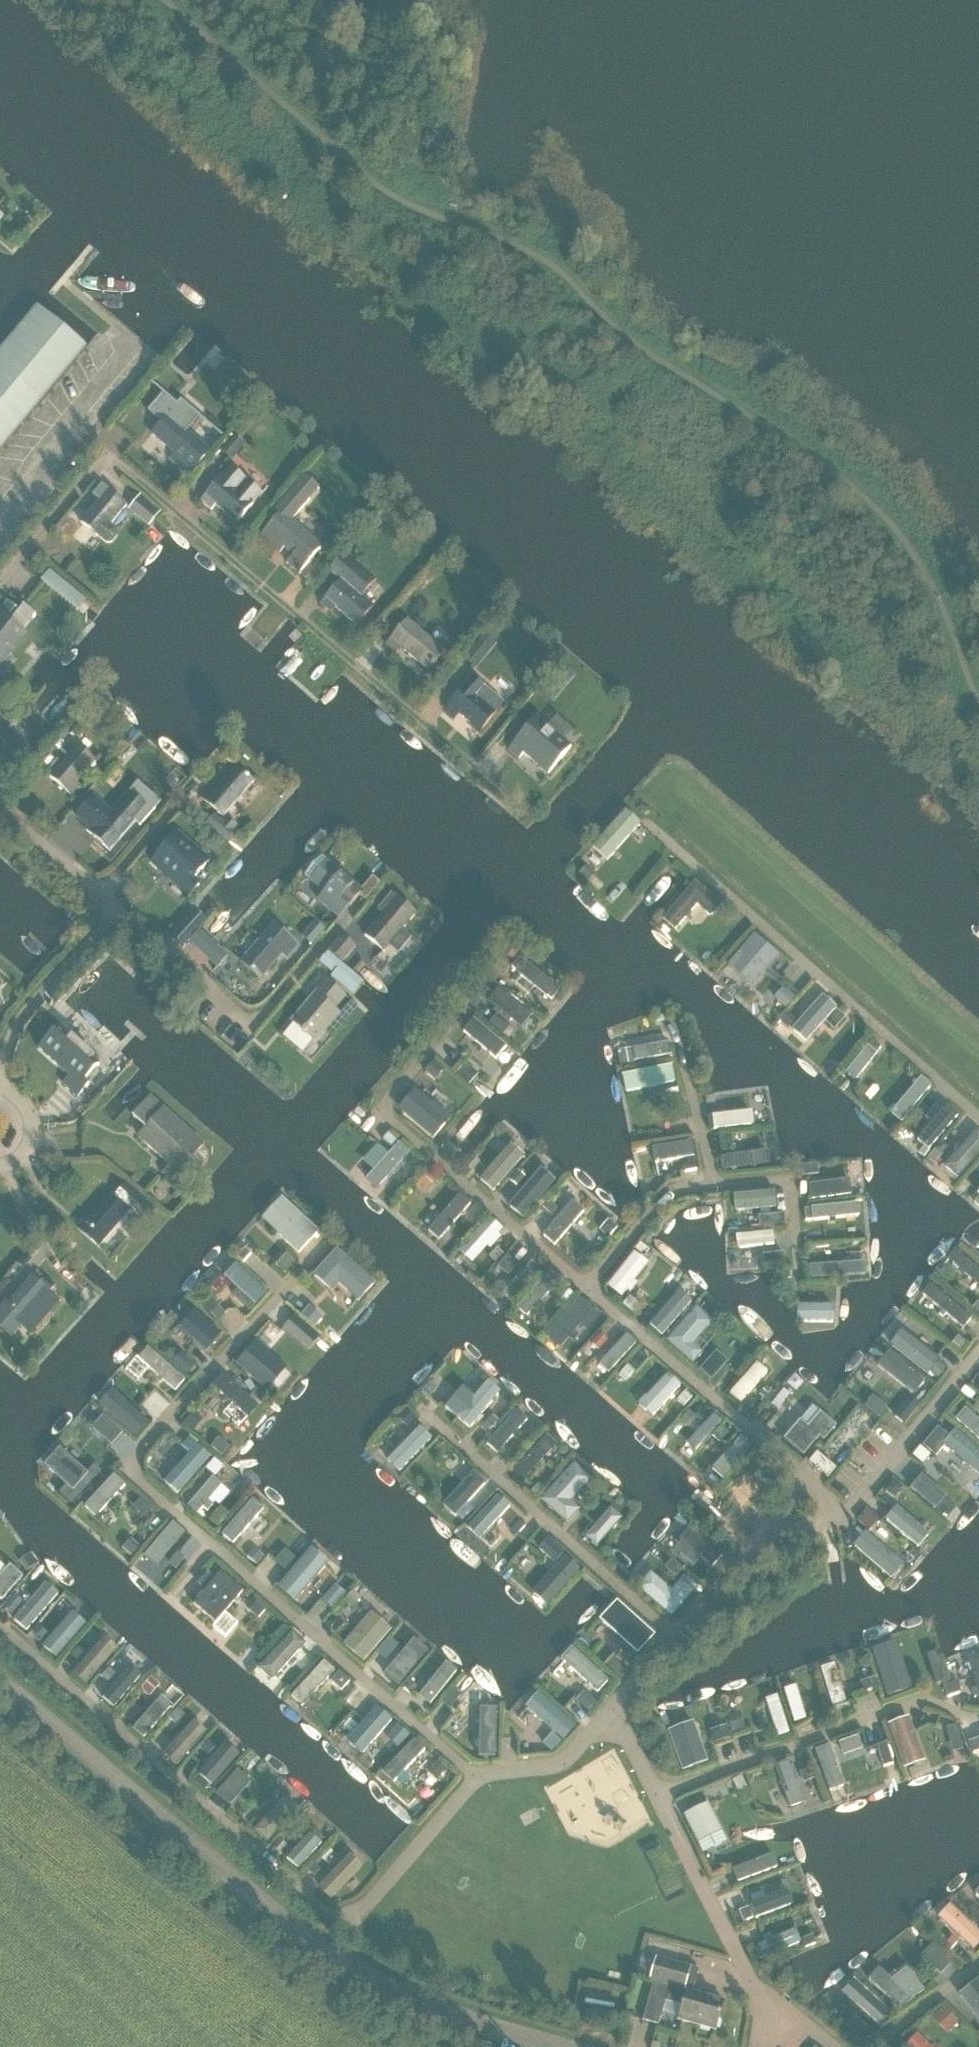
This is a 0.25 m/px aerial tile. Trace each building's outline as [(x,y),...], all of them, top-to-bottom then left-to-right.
[(7,217),(15,207),(0,196),(0,212),(7,217)] [(37,305),(24,320),(74,362),(87,346),(37,305)] [(13,334),(62,375),(74,362),(24,320),(13,334)] [(1,348),(51,389),(62,375),(13,334),(1,348)] [(39,403),(51,389),(1,348),(0,349),(0,370),(39,403)] [(28,417),(39,403),(0,370),(0,394),(28,417)] [(147,411),(161,423),(152,434),(173,452),(169,457),(189,475),(210,451),(187,431),(200,416),(199,415),(195,420),(163,393),(147,411)] [(16,431),(28,417),(0,394),(0,417),(16,431)] [(4,445),(16,431),(0,417),(0,441),(4,445)] [(245,446),(232,435),(219,450),(232,461),(245,446)] [(200,500),(211,509),(215,505),(237,523),(254,502),(262,493),(230,466),(222,476),(200,500)] [(321,488),(305,474),(277,508),(282,513),(262,537),(279,552),(284,547),(293,555),(286,563),(298,574),(322,547),(292,521),(321,488)] [(112,544),(118,537),(117,531),(110,525),(126,505),(102,485),(93,495),(98,500),(80,521),(100,537),(99,539),(105,544),(112,544)] [(128,509),(149,526),(159,513),(139,496),(128,509)] [(341,579),(321,603),(331,612),(335,607),(357,625),(373,607),(361,596),(376,579),(344,552),(330,569),(341,579)] [(54,573),(45,583),(82,614),(91,603),(54,573)] [(428,606),(418,598),(406,611),(416,620),(428,606)] [(24,605),(18,612),(15,609),(16,608),(6,600),(0,608),(0,674),(14,657),(12,655),(30,633),(24,629),(36,615),(24,605)] [(406,619),(386,644),(396,652),(401,647),(428,671),(444,652),(406,619)] [(490,652),(477,641),(463,658),(475,669),(490,652)] [(473,676),(444,709),(454,718),(459,713),(480,732),(504,703),(473,676)] [(535,717),(529,725),(508,749),(519,758),(523,753),(548,774),(564,755),(570,747),(535,717)] [(49,776),(73,797),(82,787),(76,783),(95,761),(76,745),(49,776)] [(208,786),(199,797),(224,817),(253,782),(234,766),(213,791),(208,786)] [(110,812),(93,796),(75,816),(85,824),(83,826),(110,851),(131,826),(135,830),(162,799),(139,779),(110,812)] [(641,823),(625,809),(591,846),(607,860),(641,823)] [(223,824),(214,816),(206,825),(225,842),(237,827),(227,819),(223,824)] [(152,863),(189,896),(199,885),(193,880),(209,861),(177,834),(152,863)] [(341,915),(362,891),(327,861),(310,880),(335,902),(331,907),(341,915)] [(595,875),(586,867),(579,875),(588,883),(595,875)] [(722,902),(695,879),(662,917),(676,929),(697,904),(710,915),(722,902)] [(364,935),(383,951),(411,919),(416,913),(392,892),(387,899),(378,909),(383,914),(364,935)] [(199,929),(184,916),(168,935),(183,948),(199,929)] [(320,939),(336,926),(329,918),(313,931),(320,939)] [(286,959),(298,944),(274,924),(241,962),(260,979),(281,954),(286,959)] [(218,945),(201,931),(189,945),(206,959),(218,945)] [(779,954),(754,933),(727,964),(752,986),(779,954)] [(364,953),(341,934),(330,948),(353,967),(364,953)] [(520,951),(510,942),(501,952),(512,961),(520,951)] [(361,981),(347,969),(330,955),(322,965),(333,974),(332,976),(352,993),(361,981)] [(526,962),(519,956),(511,966),(519,972),(518,972),(551,999),(560,989),(527,961),(526,962)] [(339,1014),(334,1009),(345,997),(321,976),(312,986),(317,991),(299,1012),(291,1022),(315,1042),(339,1014)] [(532,1014),(499,987),(488,1000),(521,1027),(532,1014)] [(795,999),(784,989),(774,1000),(786,1010),(795,999)] [(837,1006),(822,994),(791,1029),(805,1042),(837,1006)] [(507,1046),(474,1017),(463,1030),(496,1059),(507,1046)] [(644,1032),(643,1022),(619,1023),(619,1032),(644,1032)] [(99,1065),(57,1028),(38,1049),(69,1076),(62,1084),(77,1098),(88,1085),(84,1081),(99,1065)] [(882,1046),(872,1038),(845,1073),(856,1081),(882,1046)] [(632,1046),(617,1049),(620,1065),(634,1062),(634,1061),(671,1054),(668,1041),(632,1048),(632,1046)] [(435,1082),(444,1072),(433,1063),(424,1073),(435,1082)] [(672,1063),(621,1073),(625,1091),(676,1081),(672,1063)] [(479,1075),(466,1064),(456,1076),(469,1087),(479,1075)] [(932,1086),(922,1077),(897,1106),(894,1103),(888,1109),(892,1113),(891,1114),(901,1122),(932,1086)] [(431,1102),(415,1088),(398,1108),(433,1138),(452,1117),(433,1100),(431,1102)] [(681,1100),(678,1090),(665,1093),(667,1103),(681,1100)] [(203,1144),(150,1097),(133,1117),(146,1129),(138,1137),(170,1166),(163,1174),(170,1180),(203,1144)] [(945,1107),(939,1102),(926,1118),(932,1123),(917,1140),(923,1145),(918,1151),(924,1156),(959,1116),(947,1105),(945,1107)] [(683,1113),(681,1104),(671,1107),(674,1120),(682,1118),(681,1114),(683,1113)] [(752,1111),(712,1116),(714,1130),(754,1126),(752,1111)] [(977,1132),(962,1149),(958,1146),(954,1151),(957,1154),(944,1168),(958,1180),(978,1157),(978,1133),(977,1132)] [(398,1142),(388,1134),(382,1141),(391,1149),(398,1142)] [(733,1149),(732,1136),(723,1137),(724,1149),(733,1149)] [(692,1140),(652,1147),(655,1163),(695,1156),(692,1140)] [(410,1153),(399,1142),(388,1154),(377,1144),(362,1161),(373,1171),(365,1180),(376,1190),(396,1167),(399,1169),(403,1165),(401,1162),(410,1153)] [(525,1155),(511,1143),(480,1179),(494,1191),(525,1155)] [(937,1162),(949,1149),(943,1144),(931,1156),(937,1162)] [(768,1151),(720,1156),(721,1170),(769,1164),(768,1151)] [(472,1174),(481,1163),(473,1157),(464,1167),(472,1174)] [(697,1170),(695,1160),(687,1161),(688,1165),(684,1166),(685,1172),(697,1170)] [(819,1176),(818,1166),(802,1167),(802,1177),(819,1176)] [(555,1181),(541,1168),(508,1205),(522,1218),(555,1181)] [(440,1180),(429,1171),(415,1187),(425,1196),(440,1180)] [(517,1189),(526,1178),(518,1171),(509,1181),(517,1189)] [(850,1178),(809,1183),(811,1199),(852,1194),(850,1178)] [(72,1193),(56,1211),(98,1247),(128,1211),(96,1184),(82,1201),(72,1193)] [(774,1190),(733,1194),(735,1211),(776,1207),(774,1190)] [(471,1203),(459,1193),(427,1230),(438,1240),(471,1203)] [(318,1230),(281,1197),(261,1219),(298,1252),(318,1230)] [(585,1210),(573,1200),(543,1234),(555,1245),(585,1210)] [(858,1202),(804,1207),(805,1218),(812,1217),(812,1219),(860,1215),(858,1202)] [(502,1229),(489,1217),(458,1252),(472,1264),(487,1247),(489,1249),(501,1236),(498,1234),(502,1229)] [(784,1224),(783,1217),(771,1218),(772,1226),(784,1224)] [(608,1240),(618,1229),(609,1221),(599,1232),(608,1240)] [(773,1231),(736,1235),(737,1248),(774,1244),(773,1231)] [(375,1283),(338,1248),(313,1274),(332,1291),(339,1283),(358,1301),(375,1283)] [(251,1254),(245,1249),(237,1258),(243,1263),(251,1254)] [(504,1256),(497,1249),(489,1259),(496,1265),(504,1256)] [(956,1250),(948,1259),(978,1286),(978,1270),(956,1250)] [(583,1268),(592,1257),(586,1252),(576,1263),(583,1268)] [(648,1264),(634,1252),(607,1285),(622,1297),(627,1290),(630,1293),(638,1283),(635,1280),(648,1264)] [(785,1267),(784,1254),(763,1255),(764,1269),(785,1267)] [(295,1264),(286,1256),(275,1268),(285,1276),(295,1264)] [(519,1266),(508,1257),(497,1268),(508,1278),(519,1266)] [(546,1266),(535,1257),(502,1295),(512,1304),(546,1266)] [(866,1261),(810,1264),(811,1278),(867,1275),(866,1261)] [(267,1291),(236,1263),(224,1277),(237,1289),(232,1295),(249,1311),(267,1291)] [(656,1290),(668,1274),(660,1267),(648,1283),(656,1290)] [(790,1281),(789,1271),(780,1273),(781,1282),(790,1281)] [(556,1285),(546,1276),(517,1308),(527,1317),(556,1285)] [(2,1310),(0,1312),(0,1330),(9,1338),(20,1326),(32,1337),(61,1303),(49,1292),(55,1286),(44,1277),(38,1284),(31,1277),(2,1310)] [(973,1317),(931,1283),(923,1294),(964,1327),(973,1317)] [(692,1302),(679,1290),(649,1324),(662,1336),(692,1302)] [(601,1316),(579,1297),(545,1337),(560,1350),(581,1325),(588,1331),(601,1316)] [(639,1307),(630,1299),(623,1307),(633,1315),(639,1307)] [(224,1314),(211,1301),(203,1309),(216,1322),(224,1314)] [(714,1321),(696,1304),(665,1339),(692,1364),(703,1352),(694,1343),(714,1321)] [(835,1305),(797,1306),(797,1323),(835,1323),(835,1305)] [(323,1320),(309,1308),(301,1317),(315,1330),(323,1320)] [(195,1309),(179,1326),(205,1350),(221,1333),(195,1309)] [(308,1352),(320,1339),(294,1316),(283,1330),(308,1352)] [(940,1359),(902,1329),(890,1345),(928,1374),(940,1359)] [(637,1344),(628,1334),(599,1364),(609,1374),(637,1344)] [(608,1342),(601,1335),(592,1345),(600,1352),(608,1342)] [(968,1345),(959,1338),(952,1346),(961,1354),(968,1345)] [(285,1368),(255,1341),(237,1362),(267,1389),(285,1368)] [(184,1380),(148,1348),(138,1358),(174,1390),(184,1380)] [(924,1381),(888,1351),(877,1365),(913,1395),(924,1381)] [(186,1376),(194,1367),(180,1355),(172,1363),(186,1376)] [(767,1371),(756,1362),(730,1392),(741,1402),(767,1371)] [(635,1373),(628,1366),(619,1376),(626,1382),(635,1373)] [(681,1385),(667,1372),(638,1404),(652,1416),(681,1385)] [(259,1407),(224,1374),(213,1386),(248,1418),(259,1407)] [(788,1404),(799,1384),(787,1377),(775,1396),(788,1404)] [(475,1396),(463,1386),(445,1408),(471,1429),(501,1392),(487,1381),(475,1396)] [(429,1400),(438,1390),(431,1383),(421,1393),(429,1400)] [(764,1399),(771,1392),(766,1387),(759,1395),(764,1399)] [(149,1421),(112,1390),(99,1404),(136,1436),(149,1421)] [(266,1398),(257,1390),(251,1396),(260,1405),(266,1398)] [(693,1398),(686,1392),(677,1403),(684,1409),(693,1398)] [(879,1420),(888,1409),(873,1398),(865,1409),(879,1420)] [(904,1425),(918,1406),(910,1399),(895,1419),(904,1425)] [(836,1426),(812,1405),(783,1439),(803,1456),(819,1437),(823,1441),(836,1426)] [(965,1407),(956,1418),(978,1439),(978,1419),(965,1407)] [(407,1429),(417,1419),(407,1409),(397,1419),(407,1429)] [(528,1420),(516,1409),(485,1444),(497,1454),(528,1420)] [(689,1430),(698,1419),(689,1412),(680,1423),(689,1430)] [(204,1422),(194,1413),(185,1424),(195,1432),(204,1422)] [(722,1421),(713,1413),(686,1444),(695,1452),(722,1421)] [(830,1448),(840,1456),(868,1423),(858,1415),(830,1448)] [(499,1423),(493,1418),(481,1431),(487,1436),(499,1423)] [(431,1438),(419,1426),(386,1462),(398,1473),(431,1438)] [(730,1434),(723,1427),(716,1434),(723,1441),(730,1434)] [(955,1429),(949,1436),(937,1427),(922,1445),(935,1456),(945,1445),(978,1475),(978,1450),(955,1429)] [(557,1444),(547,1435),(515,1469),(525,1478),(557,1444)] [(753,1447),(741,1436),(712,1468),(724,1479),(753,1447)] [(230,1450),(219,1440),(211,1449),(222,1459),(230,1450)] [(210,1457),(196,1445),(164,1481),(178,1493),(210,1457)] [(526,1453),(517,1445),(510,1453),(519,1460),(526,1453)] [(87,1472),(60,1449),(44,1466),(66,1485),(59,1493),(71,1504),(102,1470),(95,1464),(87,1472)] [(837,1471),(817,1455),(810,1465),(829,1481),(837,1471)] [(223,1470),(214,1461),(206,1470),(215,1478),(223,1470)] [(746,1482),(757,1466),(751,1462),(740,1477),(746,1482)] [(592,1479),(574,1463),(541,1500),(568,1524),(581,1509),(572,1501),(592,1479)] [(486,1483),(473,1471),(442,1506),(455,1518),(486,1483)] [(125,1485),(114,1474),(85,1506),(96,1516),(125,1485)] [(948,1496),(922,1474),(911,1488),(936,1510),(948,1496)] [(222,1485),(212,1477),(187,1506),(197,1514),(222,1485)] [(903,1490),(892,1482),(885,1492),(896,1500),(903,1490)] [(546,1491),(539,1485),(530,1494),(538,1500),(546,1491)] [(769,1500),(758,1490),(731,1522),(742,1532),(769,1500)] [(509,1506),(497,1494),(466,1528),(479,1539),(509,1506)] [(262,1508),(252,1499),(221,1534),(232,1543),(262,1508)] [(152,1511),(140,1501),(132,1510),(144,1520),(152,1511)] [(930,1534),(897,1505),(885,1518),(918,1547),(930,1534)] [(622,1518),(610,1508),(586,1537),(598,1547),(622,1518)] [(229,1518),(220,1509),(208,1522),(218,1531),(229,1518)] [(870,1533),(880,1522),(868,1512),(859,1523),(870,1533)] [(526,1527),(516,1518),(506,1528),(516,1537),(526,1527)] [(185,1533),(173,1522),(144,1556),(156,1566),(185,1533)] [(691,1529),(674,1548),(693,1565),(700,1557),(711,1566),(720,1555),(691,1529)] [(904,1563),(866,1531),(853,1546),(892,1578),(904,1563)] [(265,1557),(273,1547),(263,1538),(254,1547),(265,1557)] [(140,1547),(131,1539),(122,1549),(131,1557),(140,1547)] [(564,1553),(548,1539),(539,1550),(554,1564),(564,1553)] [(257,1567),(264,1558),(253,1549),(246,1558),(257,1567)] [(329,1564),(312,1549),(278,1588),(295,1603),(329,1564)] [(295,1561),(285,1552),(276,1562),(286,1571),(295,1561)] [(39,1564),(31,1554),(18,1564),(26,1574),(39,1564)] [(579,1568),(565,1556),(532,1593),(546,1605),(579,1568)] [(186,1564),(179,1558),(174,1565),(180,1570),(186,1564)] [(676,1579),(683,1571),(673,1562),(665,1571),(676,1579)] [(1,1601),(22,1577),(9,1566),(6,1569),(0,1564),(0,1600),(1,1601)] [(243,1590),(220,1571),(194,1604),(216,1623),(243,1590)] [(671,1589),(651,1571),(643,1580),(637,1575),(631,1582),(672,1617),(695,1591),(681,1578),(671,1589)] [(59,1591),(50,1583),(16,1624),(26,1631),(59,1591)] [(345,1596),(335,1588),(322,1602),(332,1611),(345,1596)] [(12,1615),(23,1603),(15,1597),(5,1609),(12,1615)] [(265,1610),(255,1600),(247,1608),(257,1618),(265,1610)] [(656,1634),(618,1601),(600,1621),(624,1642),(618,1649),(630,1659),(636,1653),(638,1655),(656,1634)] [(72,1612),(43,1646),(56,1657),(85,1624),(72,1612)] [(392,1630),(371,1612),(343,1643),(364,1662),(392,1630)] [(48,1633),(40,1626),(34,1633),(42,1640),(48,1633)] [(305,1643),(292,1631),(258,1668),(272,1680),(305,1643)] [(117,1648),(104,1637),(72,1673),(85,1684),(117,1648)] [(428,1651),(414,1639),(384,1674),(397,1686),(428,1651)] [(399,1649),(389,1641),(376,1656),(386,1664),(399,1649)] [(897,1643),(872,1651),(887,1698),(913,1689),(897,1643)] [(83,1653),(76,1646),(69,1654),(77,1660),(83,1653)] [(609,1680),(572,1647),(562,1659),(598,1692),(609,1680)] [(967,1657),(976,1685),(971,1687),(974,1696),(978,1695),(978,1696),(978,1653),(967,1657)] [(335,1670),(325,1661),(292,1697),(302,1706),(335,1670)] [(457,1672),(446,1663),(419,1696),(429,1705),(457,1672)] [(834,1664),(821,1668),(833,1706),(846,1702),(834,1664)] [(140,1676),(128,1666),(102,1697),(114,1707),(140,1676)] [(349,1680),(339,1670),(330,1680),(340,1689),(349,1680)] [(159,1684),(151,1678),(144,1686),(144,1692),(148,1695),(159,1684)] [(417,1689),(409,1683),(405,1688),(412,1695),(417,1689)] [(796,1686),(785,1690),(795,1722),(807,1718),(796,1686)] [(450,1711),(462,1697),(454,1690),(443,1704),(450,1711)] [(576,1726),(538,1693),(525,1707),(563,1740),(576,1726)] [(597,1704),(585,1693),(576,1704),(589,1714),(597,1704)] [(778,1695),(766,1699),(778,1735),(790,1732),(778,1695)] [(172,1705),(163,1696),(134,1727),(144,1736),(172,1705)] [(392,1719),(377,1706),(346,1740),(361,1754),(392,1719)] [(497,1709),(480,1709),(479,1757),(496,1757),(497,1709)] [(186,1717),(178,1710),(169,1720),(177,1727),(186,1717)] [(740,1711),(727,1716),(733,1732),(745,1728),(740,1711)] [(909,1716),(887,1724),(904,1769),(926,1760),(909,1716)] [(207,1732),(194,1721),(164,1754),(177,1765),(207,1732)] [(694,1721),(668,1730),(682,1770),(708,1761),(694,1721)] [(726,1723),(711,1728),(715,1741),(730,1736),(726,1723)] [(409,1735),(398,1725),(387,1737),(398,1747),(409,1735)] [(563,1745),(552,1736),(543,1747),(553,1756),(563,1745)] [(425,1748),(415,1739),(383,1773),(394,1783),(425,1748)] [(208,1758),(216,1749),(207,1741),(199,1750),(208,1758)] [(239,1755),(225,1743),(197,1774),(210,1786),(239,1755)] [(886,1743),(877,1746),(884,1768),(893,1765),(886,1743)] [(830,1744),(814,1750),(829,1792),(844,1787),(830,1744)] [(447,1769),(437,1760),(426,1771),(436,1781),(447,1769)] [(789,1761),(775,1766),(790,1809),(804,1804),(789,1761)] [(236,1801),(228,1794),(220,1802),(228,1809),(236,1801)] [(298,1808),(284,1796),(254,1831),(268,1843),(298,1808)] [(727,1842),(708,1804),(683,1816),(702,1854),(727,1842)] [(322,1843),(310,1832),(287,1857),(299,1868),(322,1843)] [(279,1855),(287,1847),(279,1840),(272,1848),(279,1855)] [(362,1866),(349,1854),(318,1887),(331,1899),(362,1866)] [(773,1855),(733,1871),(738,1884),(778,1869),(773,1855)] [(315,1879),(321,1872),(314,1866),(308,1873),(315,1879)] [(752,1905),(750,1906),(755,1921),(793,1907),(787,1892),(765,1900),(763,1894),(749,1899),(752,1905)] [(950,1906),(938,1920),(974,1952),(978,1947),(978,1932),(950,1906)] [(748,1908),(739,1911),(743,1923),(752,1919),(748,1908)] [(766,1942),(758,1945),(764,1959),(801,1944),(795,1930),(773,1939),(770,1933),(763,1936),(766,1942)] [(952,1963),(931,1945),(920,1958),(941,1976),(952,1963)] [(653,1984),(642,2020),(658,2024),(664,2001),(682,2006),(678,2020),(715,2030),(723,2002),(686,1991),(685,1991),(691,1967),(655,1956),(648,1982),(653,1984)] [(894,1971),(887,1977),(880,1969),(869,1980),(901,2013),(911,2002),(925,1992),(907,1969),(897,1976),(894,1971)] [(958,1996),(978,2023),(978,1980),(958,1996)] [(889,2013),(853,1981),(842,1993),(879,2026),(889,2013)] [(917,2036),(906,2046),(929,2046),(917,2036)]
